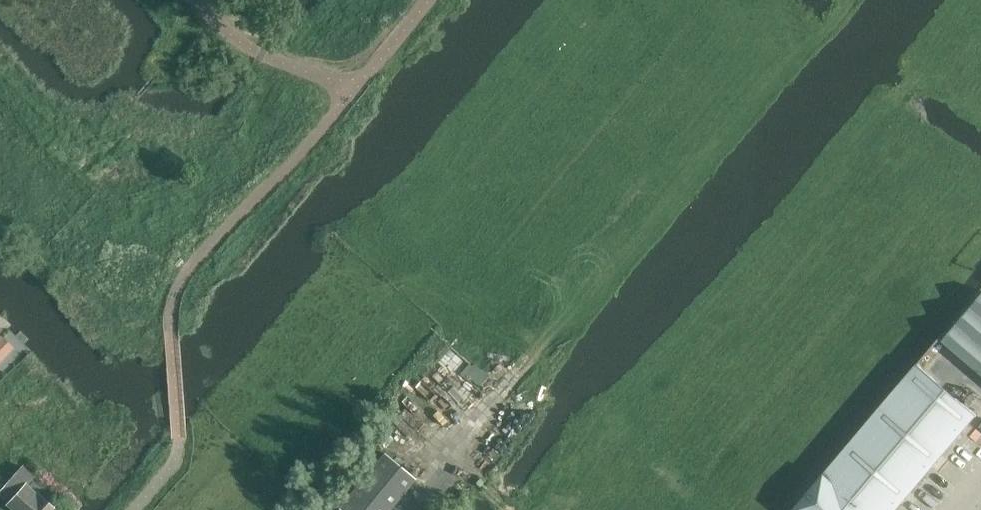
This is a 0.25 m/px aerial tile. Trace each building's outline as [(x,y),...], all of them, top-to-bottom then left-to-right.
[(943,341),(980,373),(980,295),(943,341)] [(977,414),(917,364),(793,509),(896,509),(977,414)] [(424,484),(395,457),(347,509),(401,509),(424,484)] [(38,494),(37,495),(25,485),(33,476),(21,465),(0,488),(0,489),(12,499),(8,503),(16,509),(56,509),(38,494)]
